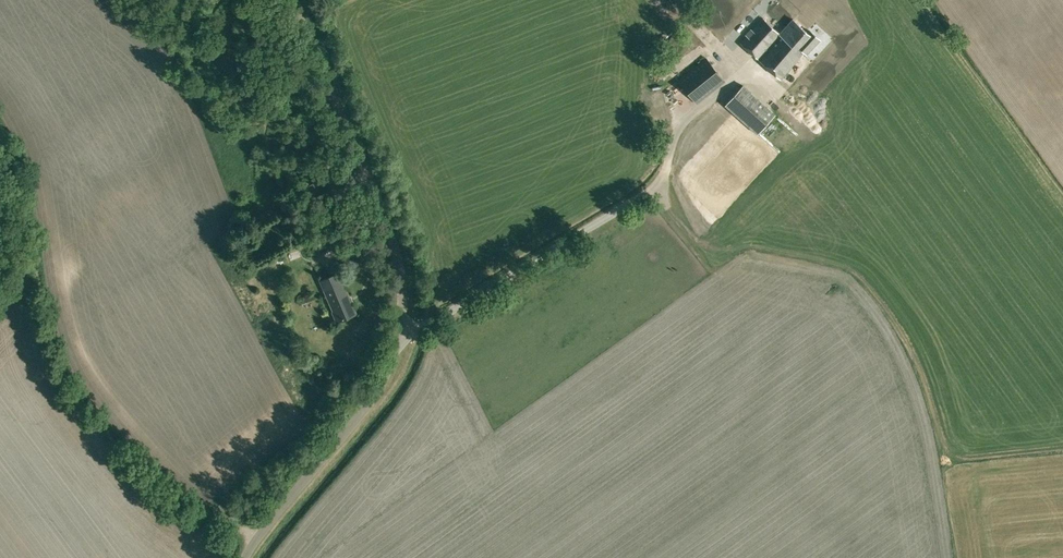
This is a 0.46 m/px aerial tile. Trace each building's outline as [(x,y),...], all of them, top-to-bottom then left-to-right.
[(741,10),(741,9),(741,8),(740,8),(740,7),(740,6),(740,5),(740,4),(739,4),(739,3),(739,2),(738,2),(738,1),(738,0),(737,0),(712,0),(712,1),(711,2),(711,3),(710,3),(710,4),(710,5),(710,6),(709,7),(709,8),(709,9),(709,10),(709,11),(709,12),(709,13),(710,13),(710,14),(710,15),(710,16),(711,16),(711,17),(711,18),(712,18),(712,19),(713,20),(714,21),(715,21),(715,22),(716,22),(716,23),(717,23),(718,24),(719,24),(720,24),(720,25),(721,25),(722,25),(723,25),(724,25),(725,25),(726,25),(727,25),(728,25),(729,25),(730,25),(730,24),(731,24),(732,24),(732,23),(733,23),(734,23),(734,22),(735,22),(735,21),(736,21),(736,20),(737,20),(737,19),(738,19),(738,18),(738,17),(739,17),(739,16),(740,15),(740,14),(740,13),(740,12),(740,11),(741,11),(741,10)] [(763,18),(741,42),(759,59),(782,35),(763,18)] [(782,35),(759,59),(780,79),(803,54),(805,57),(820,40),(811,32),(809,34),(795,21),(782,35)] [(697,103),(724,81),(706,58),(678,80),(697,103)] [(742,85),(725,105),(757,134),(775,114),(742,85)] [(337,320),(355,313),(338,272),(320,280),(337,320)]
